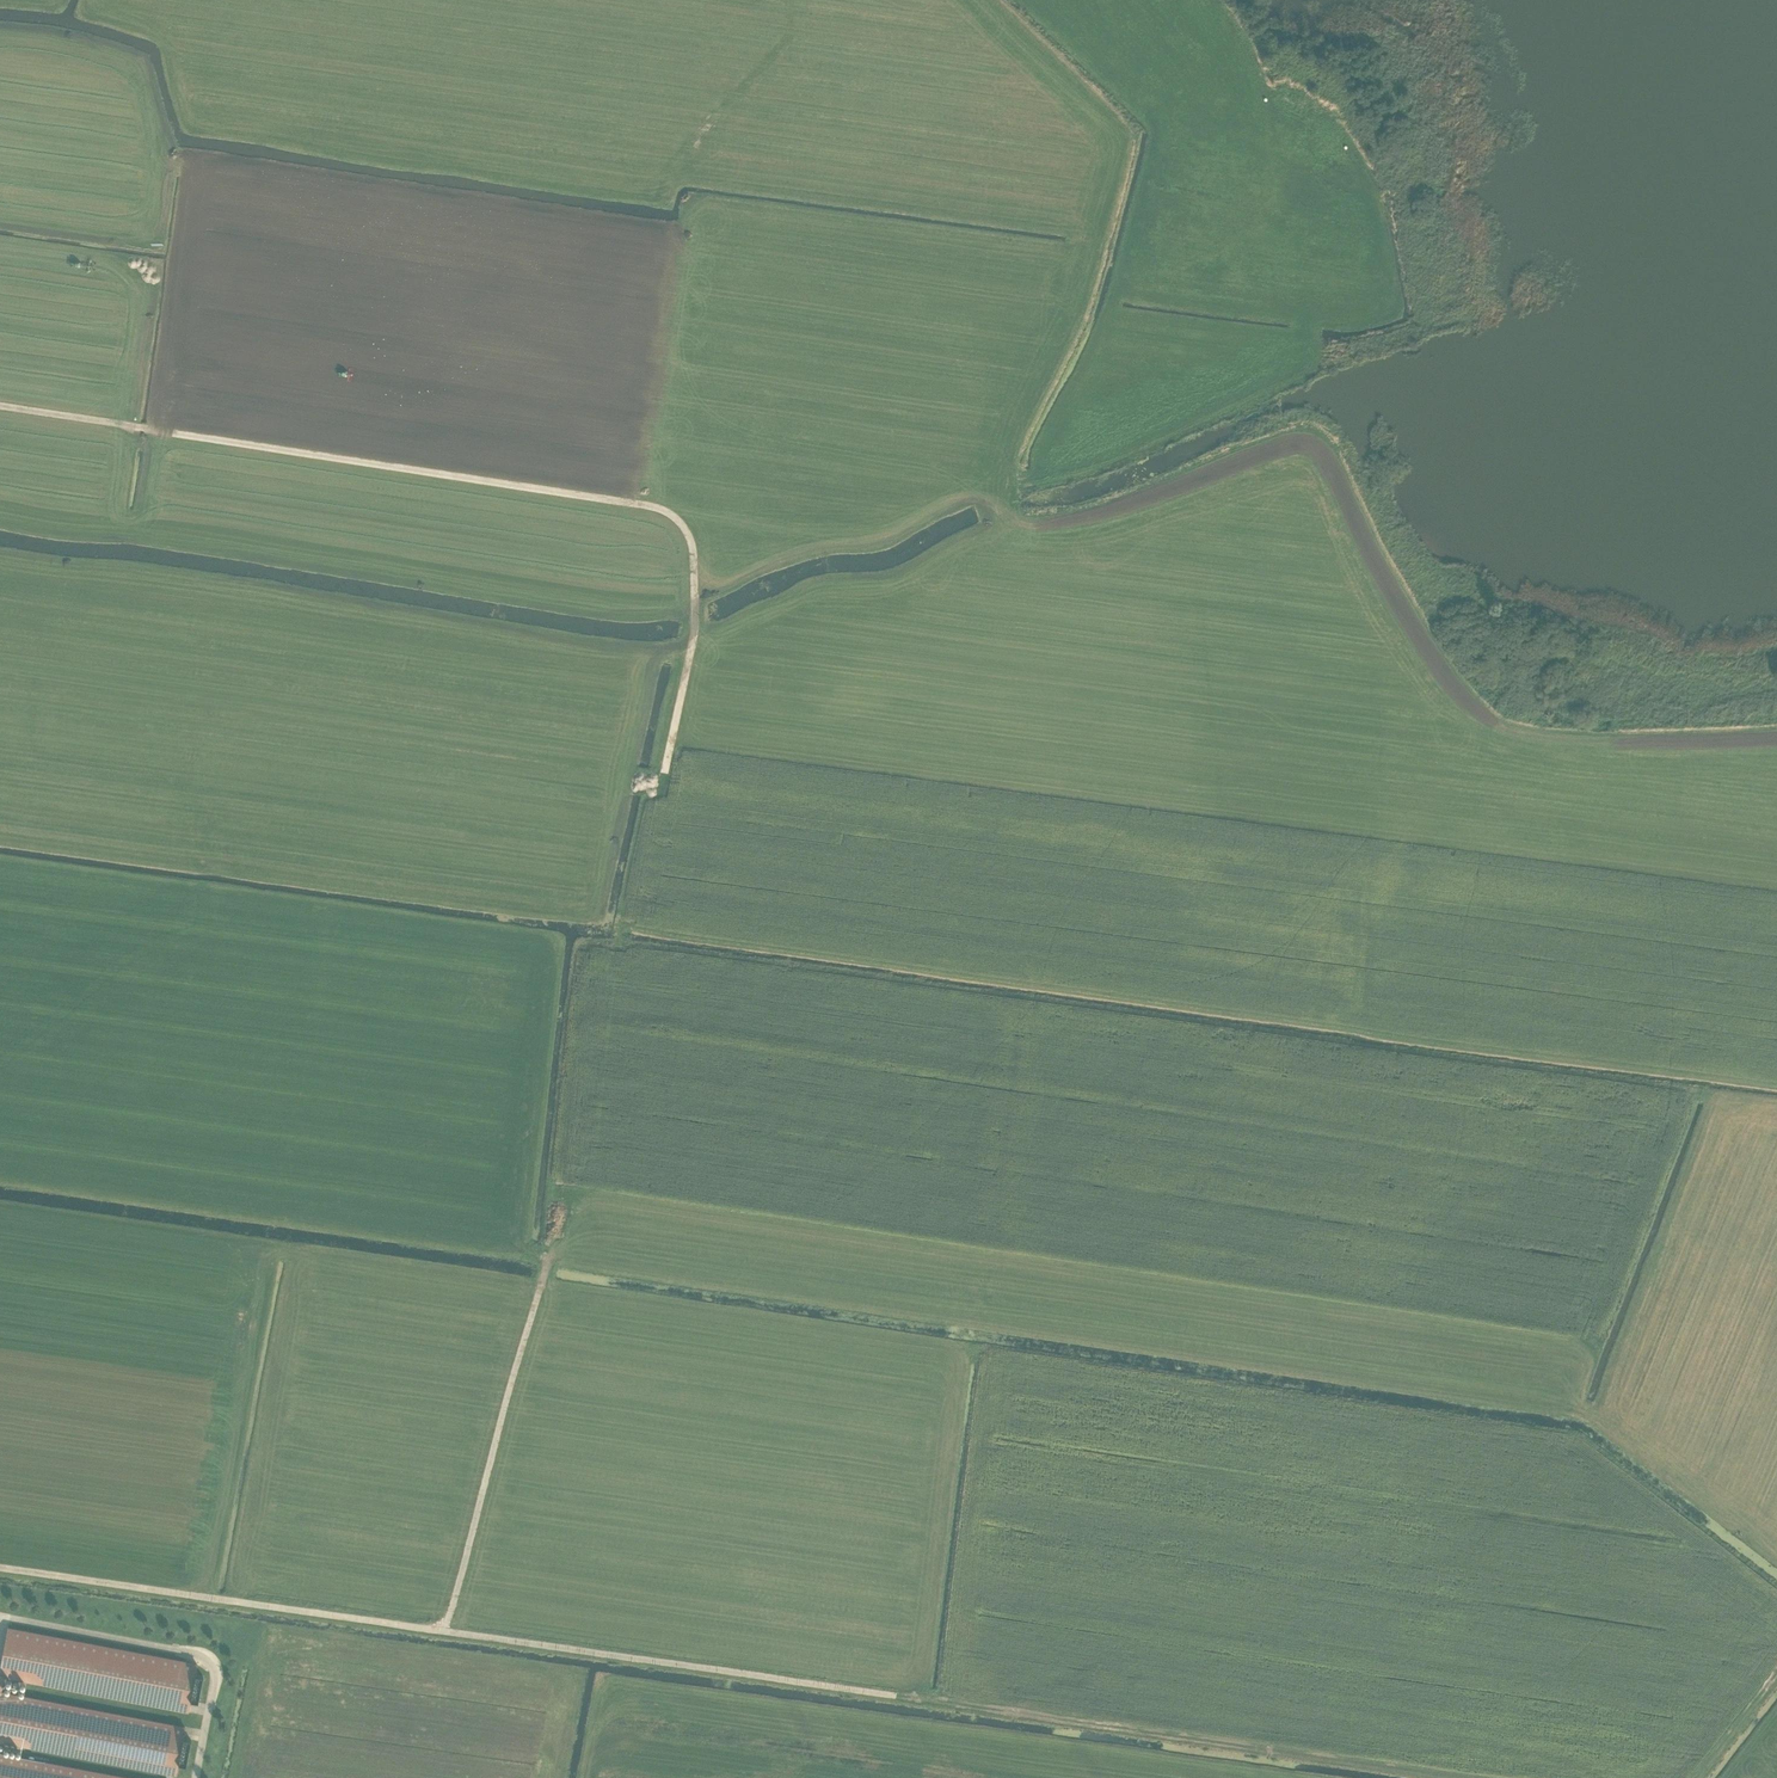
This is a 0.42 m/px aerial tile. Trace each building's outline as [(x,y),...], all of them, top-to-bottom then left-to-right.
[(176,1776),(180,1758),(186,1759),(188,1747),(182,1746),(185,1728),(4,1693),(7,1678),(188,1713),(191,1698),(197,1699),(201,1680),(195,1679),(197,1665),(9,1629),(2,1665),(0,1664),(0,1742),(176,1776)] [(230,1707),(218,1707),(218,1721),(230,1721),(230,1707)] [(0,1753),(0,1777),(130,1777),(0,1753)]
